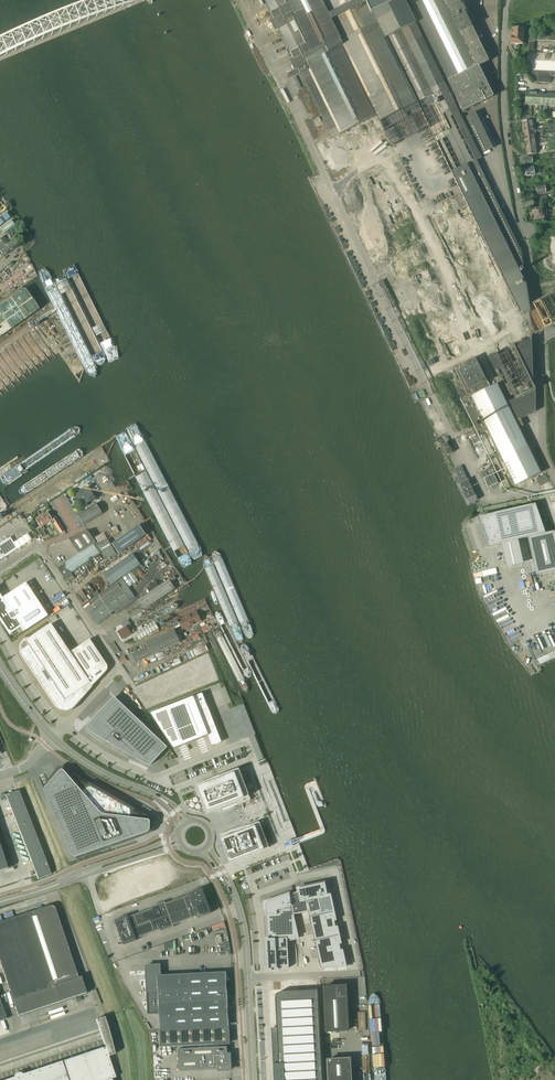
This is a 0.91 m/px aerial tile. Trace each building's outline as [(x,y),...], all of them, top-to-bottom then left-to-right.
[(274,20),(270,21),(275,31),(279,30),(293,59),(290,61),(295,71),(297,70),(332,139),(377,117),(380,123),(433,97),(442,115),(456,108),(419,34),(409,15),(412,13),(445,80),(447,79),(449,84),(447,85),(461,112),(493,96),(478,67),(489,61),(464,13),(466,12),(463,7),(462,7),(458,0),(413,0),(406,4),(404,0),(264,0),(274,20)] [(512,28),(511,44),(522,44),(523,40),(523,34),(523,30),(525,31),(525,29),(512,28)] [(534,51),(535,41),(554,43),(554,37),(540,36),(541,34),(536,33),(536,34),(532,33),(530,32),(530,34),(530,38),(529,38),(528,50),(534,51)] [(539,72),(544,72),(549,72),(549,71),(554,72),(554,54),(527,53),(526,70),(527,70),(529,70),(539,71),(539,72)] [(549,72),(544,72),(539,72),(538,77),(537,77),(536,81),(538,81),(538,83),(549,83),(549,82),(550,82),(550,76),(554,76),(554,72),(549,72)] [(538,106),(554,106),(554,94),(537,93),(537,102),(538,102),(538,106)] [(478,111),(465,118),(484,155),(490,152),(489,150),(496,147),(478,111)] [(526,145),(527,155),(536,153),(536,151),(539,150),(538,144),(535,144),(526,145)] [(554,161),(554,155),(553,155),(554,159),(541,161),(541,163),(554,161)] [(523,159),(524,165),(533,164),(533,163),(534,162),(533,158),(532,159),(531,157),(523,159)] [(476,160),(451,172),(522,318),(531,313),(526,283),(519,270),(518,246),(476,160)] [(526,177),(528,176),(535,175),(533,167),(525,169),(526,177)] [(546,193),(545,185),(536,187),(537,195),(546,193)] [(0,219),(0,229),(3,233),(13,226),(5,215),(0,219)] [(12,240),(5,245),(10,251),(17,246),(12,240)] [(5,245),(0,249),(0,251),(4,256),(10,251),(5,245)] [(447,455),(453,453),(450,446),(449,447),(447,443),(442,445),(447,455)] [(459,484),(467,500),(469,504),(478,500),(476,496),(468,479),(461,465),(454,469),(461,483),(459,484)] [(488,488),(498,483),(493,474),(496,473),(493,467),(481,473),(484,479),(483,479),(488,488)] [(83,505),(84,505),(92,500),(92,501),(95,499),(93,495),(94,494),(92,491),(91,492),(89,489),(86,491),(85,489),(79,493),(80,494),(78,496),(78,497),(77,498),(82,505),(82,504),(83,505)] [(103,513),(97,504),(86,510),(78,515),(84,525),(103,513)] [(536,564),(554,559),(554,534),(543,536),(534,508),(476,520),(486,550),(500,547),(504,567),(519,564),(515,544),(530,541),(536,564)] [(41,515),(46,523),(50,521),(52,524),(54,523),(59,532),(64,529),(54,514),(50,516),(47,512),(41,515)] [(43,526),(46,523),(41,515),(35,519),(40,527),(37,529),(42,537),(46,535),(43,530),(45,529),(43,526)] [(98,545),(107,561),(117,555),(146,535),(139,525),(112,544),(118,552),(115,553),(108,540),(98,545)] [(79,553),(64,563),(57,568),(64,577),(102,552),(95,542),(88,531),(68,538),(79,553)] [(27,533),(13,542),(17,548),(31,539),(27,533)] [(95,538),(98,544),(107,539),(104,533),(95,538)] [(0,543),(0,560),(17,548),(13,542),(10,537),(0,543)] [(140,564),(133,554),(103,574),(111,585),(140,564)] [(139,566),(134,570),(140,577),(144,573),(139,566)] [(138,581),(132,572),(123,578),(129,587),(138,581)] [(174,576),(169,580),(139,600),(140,600),(127,612),(129,614),(142,604),(146,609),(175,589),(171,582),(176,579),(174,576)] [(122,578),(117,582),(122,589),(104,602),(99,595),(90,600),(95,607),(88,612),(96,624),(98,624),(112,614),(111,613),(135,597),(122,578)] [(147,586),(150,591),(159,585),(156,581),(147,586)] [(10,634),(12,633),(15,638),(49,616),(26,582),(3,597),(0,593),(0,619),(10,634)] [(117,582),(99,595),(104,602),(122,589),(117,582)] [(201,621),(197,612),(180,621),(184,629),(201,621)] [(121,624),(124,628),(117,632),(122,640),(135,632),(128,620),(121,624)] [(154,622),(135,633),(139,640),(158,629),(154,622)] [(38,681),(39,681),(39,682),(40,682),(40,681),(56,705),(57,706),(57,707),(58,707),(58,708),(59,708),(60,708),(60,709),(61,709),(62,709),(62,710),(63,710),(64,710),(65,710),(66,710),(67,710),(68,710),(68,709),(69,709),(70,709),(71,709),(71,708),(72,708),(72,707),(73,707),(106,672),(106,671),(107,671),(107,670),(108,669),(108,668),(108,667),(108,666),(107,666),(107,665),(90,639),(70,652),(51,624),(26,641),(25,641),(25,642),(24,642),(24,643),(23,643),(23,644),(22,645),(22,646),(22,647),(22,648),(21,648),(21,649),(21,650),(22,651),(22,652),(22,653),(22,654),(23,654),(23,655),(39,679),(38,680),(38,681)] [(135,663),(180,642),(174,630),(146,643),(148,647),(127,656),(130,663),(131,662),(131,664),(133,664),(135,663)] [(202,693),(150,713),(173,749),(187,744),(195,741),(208,735),(211,742),(212,745),(221,742),(220,738),(203,695),(202,693)] [(88,726),(88,727),(88,728),(88,729),(88,730),(89,731),(90,731),(90,732),(110,744),(111,743),(128,753),(131,750),(146,764),(147,765),(148,765),(149,765),(150,765),(151,765),(151,764),(162,753),(168,747),(115,697),(114,698),(93,721),(92,721),(91,720),(89,723),(88,724),(88,725),(88,726)] [(195,786),(196,788),(202,805),(205,811),(205,812),(205,813),(206,813),(206,814),(207,814),(211,813),(213,812),(216,811),(228,806),(229,808),(246,802),(249,801),(250,800),(251,800),(251,799),(250,796),(247,790),(240,771),(239,769),(238,769),(220,775),(198,784),(196,785),(195,785),(195,786)] [(45,789),(45,790),(45,791),(45,792),(45,793),(51,807),(72,855),(73,856),(74,857),(75,857),(76,857),(148,832),(149,831),(150,830),(150,829),(150,822),(150,821),(150,820),(149,820),(149,819),(148,819),(141,819),(141,818),(140,817),(139,817),(138,817),(138,818),(131,817),(130,809),(91,787),(82,791),(81,789),(78,786),(72,788),(67,776),(69,775),(64,771),(64,770),(63,770),(62,770),(61,770),(60,771),(57,775),(46,787),(45,788),(45,789)] [(0,795),(2,801),(6,800),(5,799),(6,798),(38,880),(51,875),(19,791),(4,795),(4,794),(0,795)] [(314,792),(312,792),(316,802),(316,804),(317,805),(318,806),(320,806),(322,806),(323,805),(321,801),(320,801),(319,800),(318,798),(314,792)] [(221,839),(221,840),(221,841),(229,862),(230,862),(242,858),(244,857),(246,856),(262,850),(267,848),(268,848),(268,847),(269,847),(269,846),(260,823),(260,822),(259,822),(258,822),(253,824),(241,828),(239,829),(238,827),(230,830),(227,831),(226,832),(226,833),(226,834),(227,834),(227,836),(222,838),(221,838),(221,839)] [(290,893),(289,893),(294,915),(308,911),(320,909),(317,897),(326,895),(325,890),(326,889),(325,882),(297,889),(297,890),(297,892),(293,893),(290,894),(290,893)] [(127,916),(123,918),(115,921),(124,945),(137,940),(136,939),(138,938),(160,930),(161,931),(174,927),(173,925),(175,924),(198,916),(198,918),(211,913),(202,888),(189,893),(190,895),(175,900),(165,904),(165,902),(152,907),(152,908),(128,918),(127,916)] [(289,893),(264,902),(265,907),(265,910),(266,910),(268,939),(266,939),(267,940),(287,939),(299,936),(294,915),(289,893)] [(320,909),(308,911),(309,917),(332,912),(334,912),(330,894),(328,894),(326,895),(317,897),(320,909)] [(0,921),(0,964),(17,1015),(86,992),(80,976),(78,977),(55,909),(54,908),(53,906),(51,905),(50,905),(49,905),(0,921)] [(332,912),(309,917),(312,928),(335,923),(334,921),(335,920),(334,912),(332,912)] [(335,923),(312,928),(314,940),(337,935),(339,935),(337,927),(336,927),(335,926),(335,923)] [(337,935),(314,940),(317,951),(340,946),(339,944),(340,944),(339,935),(337,935)] [(287,939),(267,940),(267,950),(288,949),(287,939)] [(340,946),(317,951),(319,963),(342,958),(343,957),(342,950),(341,950),(340,946)] [(288,949),(267,950),(268,959),(288,958),(288,949)] [(342,958),(319,963),(321,968),(334,968),(336,967),(337,968),(344,966),(345,966),(343,957),(342,958)] [(288,958),(268,959),(268,971),(277,970),(277,968),(289,968),(288,958)] [(162,965),(146,965),(147,993),(148,1014),(159,1013),(160,1030),(161,1046),(179,1045),(229,1043),(228,1027),(226,973),(163,976),(162,965)] [(326,1031),(348,1030),(346,985),(323,987),(326,1031)] [(271,1028),(274,1079),(322,1079),(317,990),(281,992),(280,992),(279,992),(278,992),(278,993),(277,993),(277,994),(276,994),(276,995),(276,996),(275,997),(275,998),(277,1027),(271,1028)] [(4,1079),(106,1079),(116,1077),(110,1060),(114,1059),(113,1054),(115,1053),(108,1027),(104,1016),(96,1019),(99,1030),(55,1044),(61,1061),(4,1079)] [(227,1046),(178,1049),(179,1071),(219,1069),(220,1069),(220,1070),(230,1069),(230,1063),(229,1063),(229,1060),(230,1060),(230,1054),(227,1054),(227,1046)] [(328,1079),(351,1079),(349,1059),(327,1060),(328,1079)]
